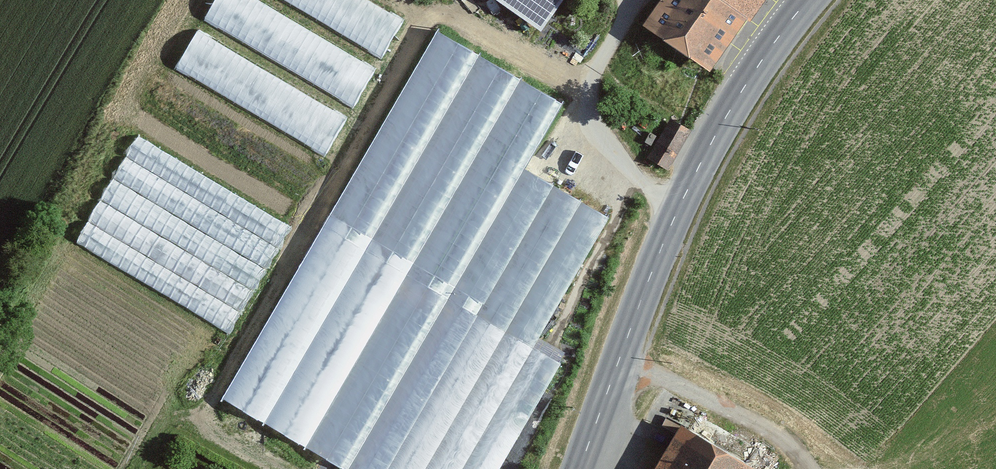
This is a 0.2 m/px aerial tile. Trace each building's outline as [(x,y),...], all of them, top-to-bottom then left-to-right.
[(204,17),(356,101),(378,61),(266,0),(213,0),(204,17)] [(383,53),(406,13),(382,0),(287,0),(383,53)] [(539,27),(557,0),(499,0),(539,27)] [(642,22),(710,69),(758,0),(656,0),(642,22)] [(175,67),(329,148),(350,109),(196,28),(175,67)] [(476,51),(434,28),(374,137),(416,160),(476,51)] [(529,75),(487,52),(428,162),(464,185),(529,75)] [(577,101),(540,81),(478,192),(515,213),(577,101)] [(235,327),(293,218),(134,134),(76,243),(235,327)] [(398,187),(359,165),(296,274),(336,296),(398,187)] [(393,468),(503,468),(566,346),(546,336),(611,209),(544,175),(393,468)] [(450,214),(411,193),(351,301),(390,322),(450,214)] [(499,240),(458,217),(397,327),(438,350),(499,240)] [(321,325),(283,302),(219,406),(258,429),(321,325)] [(371,350),(331,328),(273,436),(313,458),(371,350)] [(379,354),(320,463),(332,468),(367,468),(418,375),(379,354)] [(669,421),(642,468),(753,468),(669,421)]
